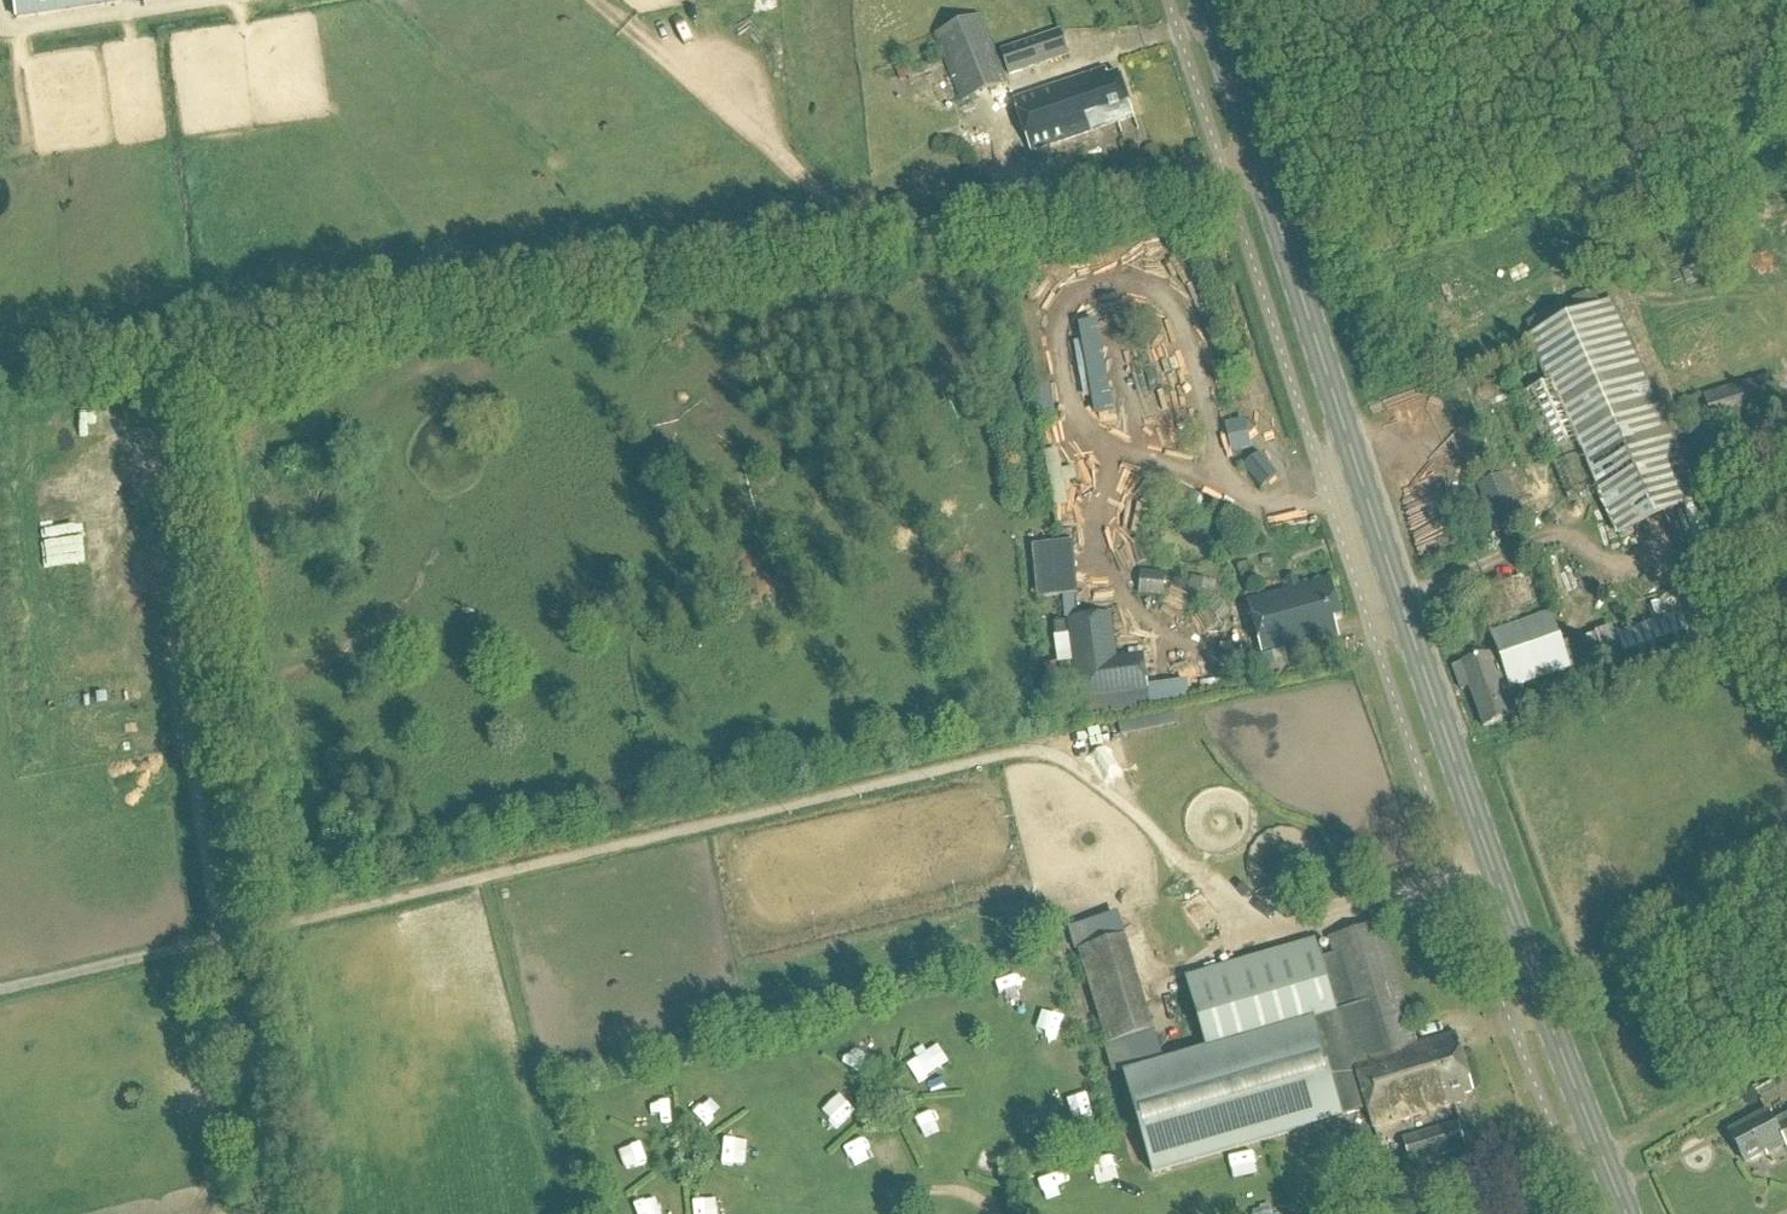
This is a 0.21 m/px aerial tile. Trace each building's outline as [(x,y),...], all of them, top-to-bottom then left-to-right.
[(15,23),(163,0),(11,0),(15,23)] [(983,19),(933,39),(948,75),(952,86),(960,107),(1010,88),(983,19)] [(1000,54),(1009,79),(1069,59),(1061,34),(1000,54)] [(909,68),(896,72),(900,84),(913,79),(909,68)] [(1096,132),(1137,118),(1123,75),(1112,78),(1110,70),(1017,101),(1034,153),(1096,133),(1096,132)] [(1696,268),(1681,272),(1686,288),(1701,284),(1696,268)] [(1569,505),(1596,492),(1617,540),(1701,502),(1611,302),(1600,307),(1594,292),(1525,323),(1531,337),(1526,339),(1548,387),(1521,399),(1569,505)] [(1031,318),(1046,324),(1052,306),(1038,300),(1031,318)] [(1044,363),(1057,361),(1052,338),(1039,341),(1044,363)] [(1173,364),(1155,371),(1164,394),(1182,387),(1173,364)] [(1700,396),(1713,430),(1783,410),(1769,375),(1700,396)] [(1139,386),(1118,388),(1122,434),(1142,433),(1139,386)] [(1455,451),(1445,454),(1453,476),(1463,472),(1455,451)] [(1061,465),(1047,465),(1050,523),(1064,522),(1061,465)] [(1478,488),(1500,537),(1524,526),(1502,478),(1478,488)] [(1434,490),(1439,506),(1462,497),(1456,482),(1434,490)] [(1461,502),(1444,509),(1450,523),(1467,516),(1461,502)] [(1074,541),(1035,543),(1036,562),(1075,559),(1074,541)] [(1148,574),(1146,598),(1164,600),(1166,575),(1148,574)] [(1192,580),(1188,595),(1213,601),(1217,586),(1192,580)] [(1268,666),(1344,645),(1339,625),(1344,623),(1332,582),(1251,605),(1268,666)] [(1521,583),(1503,589),(1513,619),(1531,613),(1521,583)] [(1518,720),(1515,713),(1529,709),(1522,688),(1604,660),(1610,677),(1626,672),(1630,682),(1702,659),(1688,613),(1615,636),(1613,629),(1558,647),(1548,617),(1489,637),(1495,656),(1453,670),(1461,695),(1466,694),(1479,733),(1518,720)] [(1068,622),(1078,704),(1149,695),(1145,656),(1116,659),(1111,616),(1068,622)] [(105,744),(80,743),(79,754),(105,756),(105,744)] [(160,773),(162,787),(178,785),(177,771),(160,773)] [(1316,837),(1282,837),(1282,901),(1316,901),(1316,837)] [(1165,908),(1181,908),(1182,888),(1166,887),(1165,908)] [(1366,1111),(1372,1130),(1469,1102),(1468,1098),(1477,1096),(1459,1036),(1419,1048),(1384,928),(1333,943),(1337,956),(1359,1030),(1367,1061),(1353,1065),(1366,1111)] [(1156,1034),(1127,940),(1079,955),(1107,1049),(1156,1034)] [(1316,944),(1222,972),(1188,983),(1209,1052),(1125,1077),(1154,1175),(1366,1111),(1353,1065),(1367,1061),(1359,1030),(1337,956),(1321,961),(1316,944)] [(812,1119),(830,1138),(847,1122),(829,1103),(812,1119)] [(1764,1159),(1765,1160),(1783,1150),(1786,1157),(1786,1121),(1772,1129),(1766,1117),(1727,1138),(1744,1169),(1764,1159)] [(1409,1139),(1417,1167),(1466,1152),(1458,1124),(1409,1139)]
